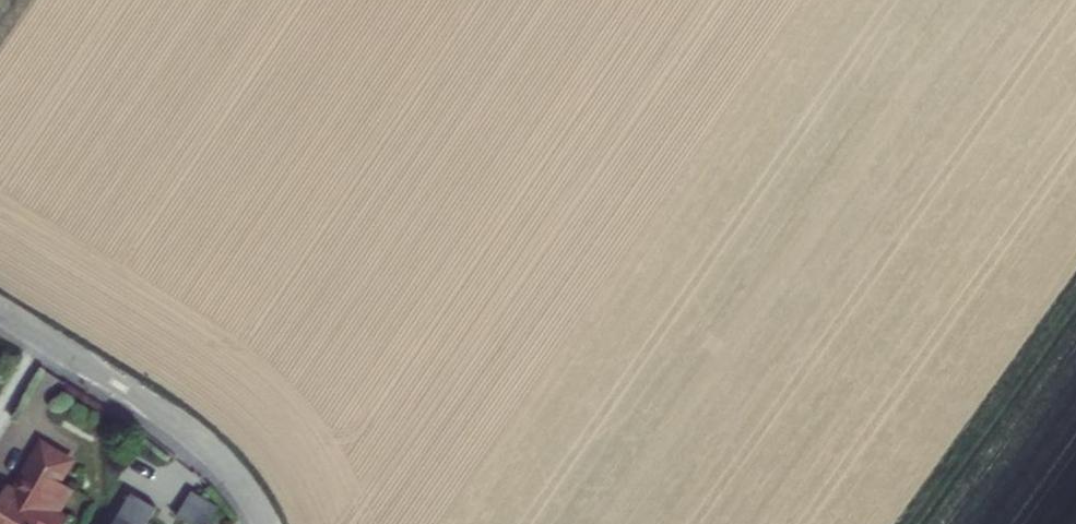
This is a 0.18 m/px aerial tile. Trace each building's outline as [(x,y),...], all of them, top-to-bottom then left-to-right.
[(39,448),(14,495),(1,488),(0,489),(0,523),(65,523),(58,519),(72,491),(58,483),(69,464),(39,448)] [(166,507),(192,521),(207,495),(181,481),(166,507)] [(130,493),(112,523),(146,523),(156,507),(130,493)]
